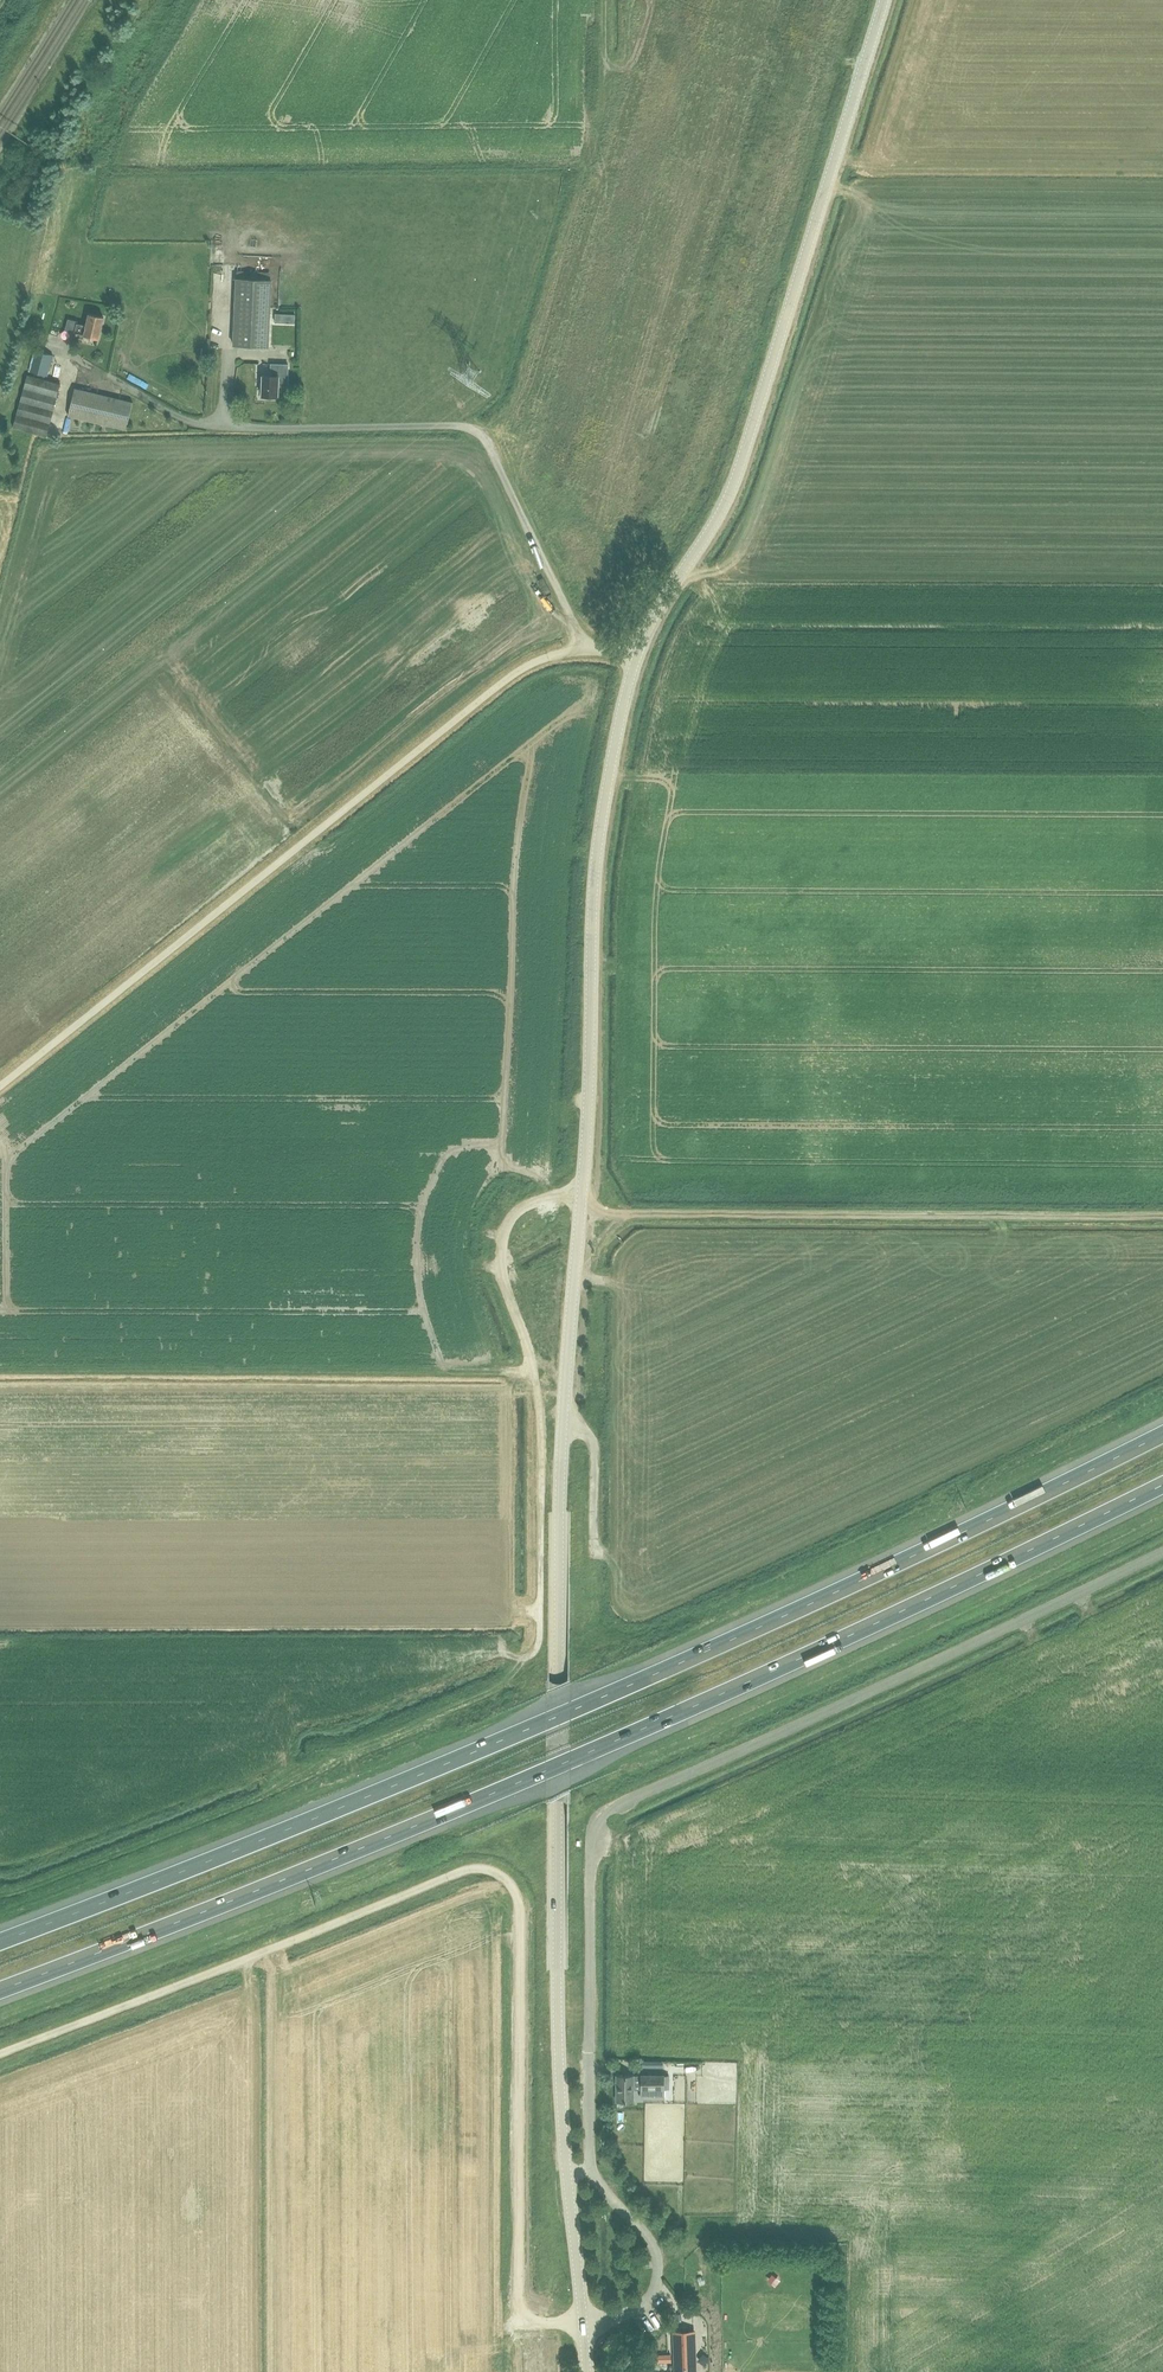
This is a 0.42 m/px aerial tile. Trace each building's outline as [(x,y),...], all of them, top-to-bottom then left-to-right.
[(271,280),(270,280),(270,273),(239,271),(239,278),(237,278),(234,345),(268,347),(271,280)] [(78,321),(69,319),(67,327),(76,329),(75,332),(85,335),(99,338),(104,317),(90,314),(87,325),(78,323),(78,321)] [(37,351),(32,371),(48,376),(54,355),(37,351)] [(289,364),(272,364),(271,375),(263,375),(262,396),(279,396),(279,386),(288,386),(289,364)] [(46,436),(61,383),(28,375),(14,427),(46,436)] [(75,388),(68,416),(126,430),(133,402),(75,388)] [(674,1701),(639,1716),(642,1723),(677,1707),(674,1701)] [(634,2101),(634,2089),(664,2090),(664,2075),(634,2075),(634,2074),(617,2074),(617,2101),(634,2101)] [(676,2371),(695,2371),(694,2331),(675,2332),(676,2371)] [(671,2354),(656,2354),(656,2362),(671,2362),(671,2354)]
